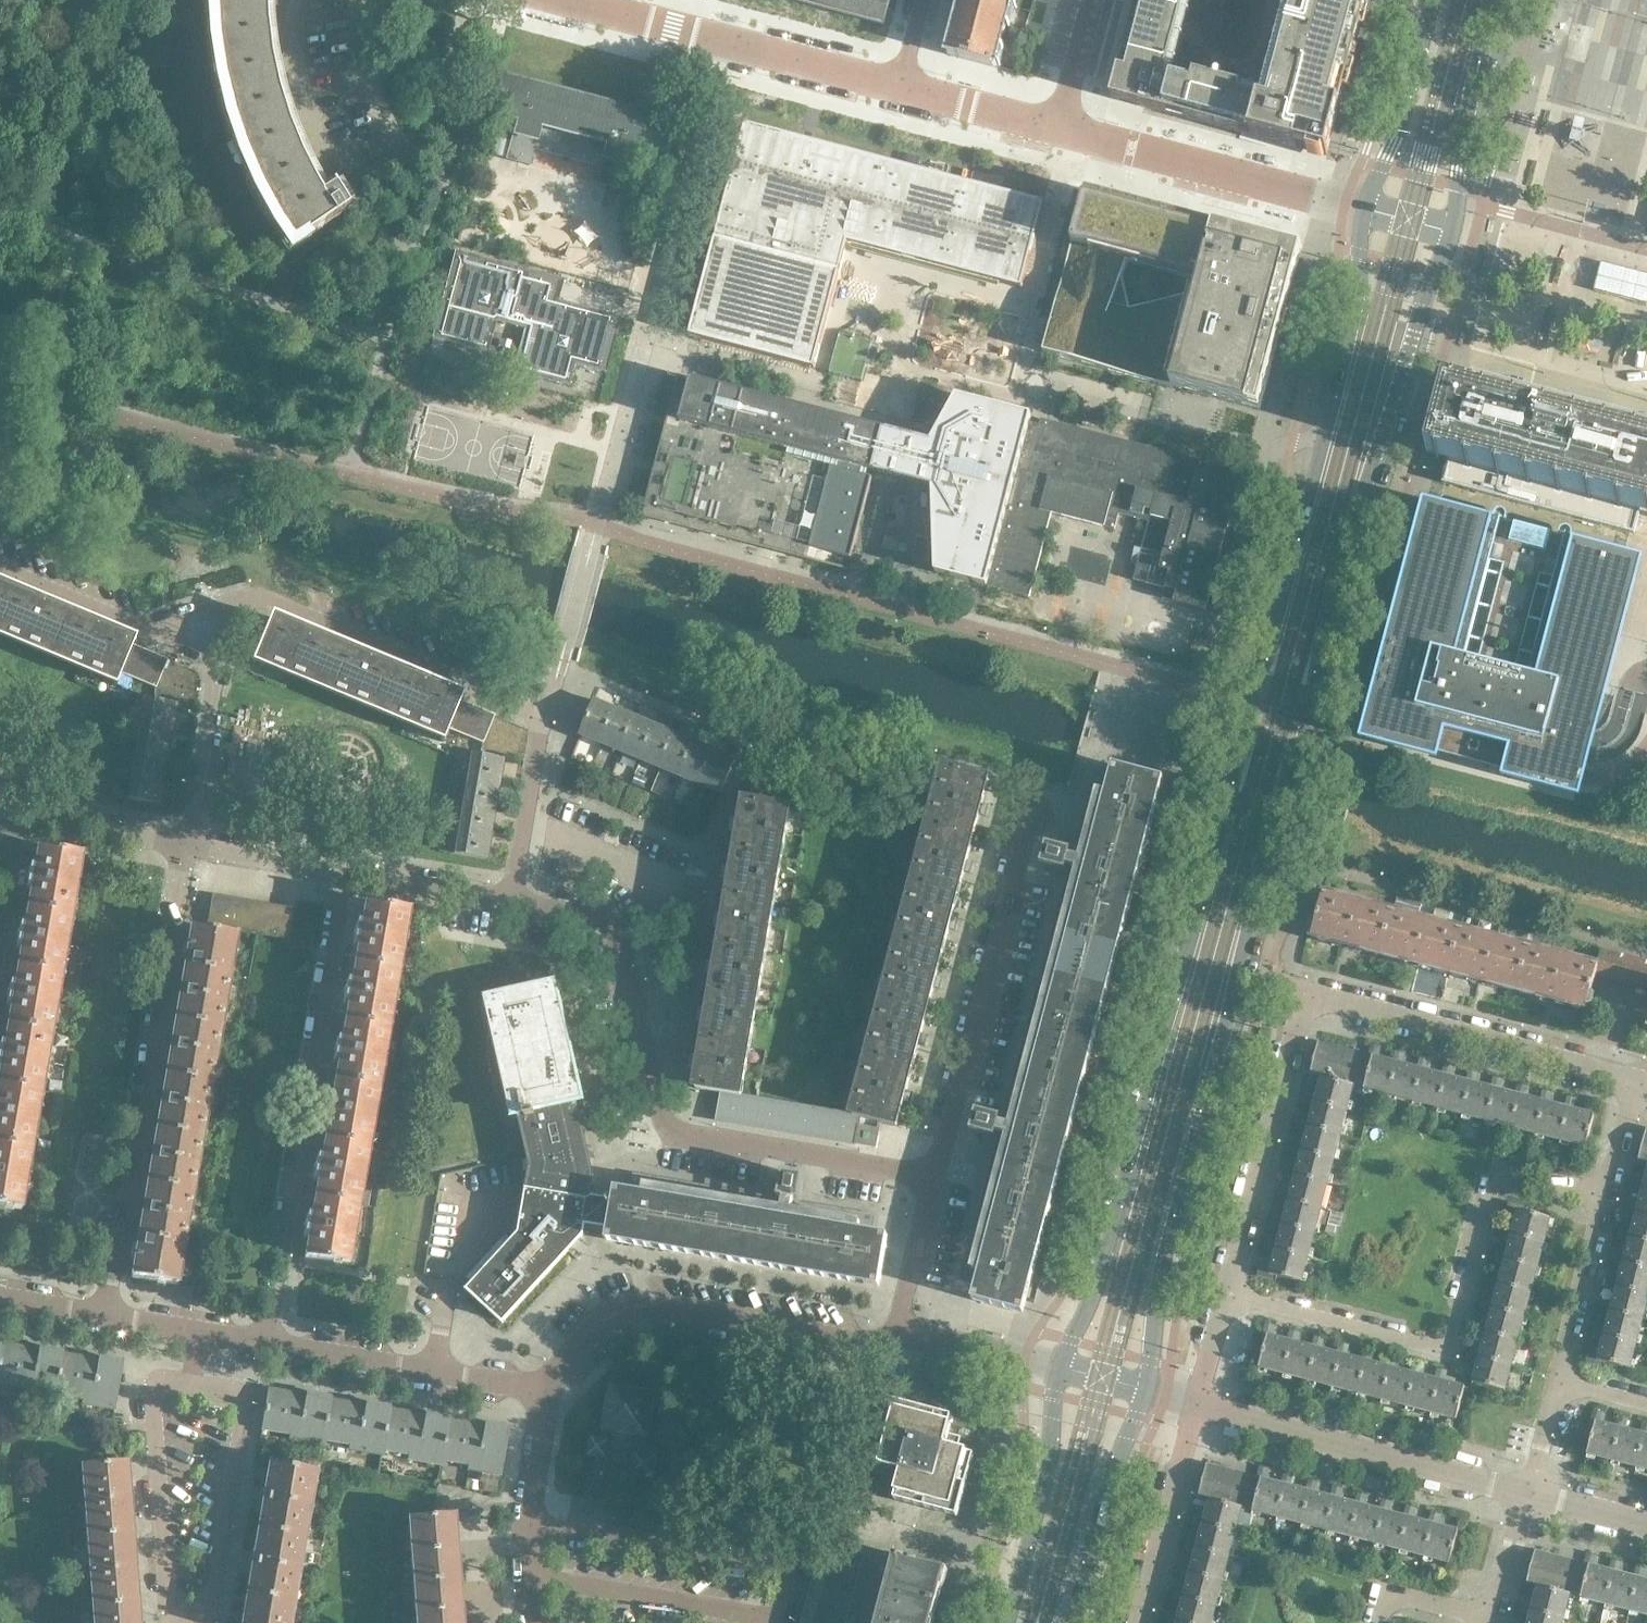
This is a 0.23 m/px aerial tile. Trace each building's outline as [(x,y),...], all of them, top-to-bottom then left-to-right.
[(282,92),(275,59),(270,25),(269,0),(209,0),(209,4),(211,43),(217,82),(227,120),(240,157),(255,193),(274,227),(289,249),(346,210),(346,209),(350,206),(333,178),(320,186),(305,156),(292,124),(282,92)] [(890,0),(797,0),(838,11),(838,13),(852,16),(852,14),(883,23),(882,26),(884,26),(890,0)] [(948,55),(994,67),(1002,37),(1010,7),(984,0),(962,0),(957,19),(956,21),(955,28),(954,30),(948,55)] [(1308,155),(1323,159),(1324,155),(1327,156),(1344,91),(1349,92),(1356,66),(1351,65),(1360,30),(1365,31),(1368,19),(1363,18),(1368,0),(1232,0),(1254,6),(1242,54),(1212,46),(1224,0),(1137,0),(1112,93),(1111,98),(1134,105),(1296,147),(1296,146),(1295,146),(1299,132),(1313,136),(1308,155)] [(1645,74),(1646,67),(1646,45),(1626,39),(1628,30),(1614,27),(1605,63),(1645,74)] [(1539,96),(1553,99),(1555,93),(1588,101),(1594,80),(1547,68),(1539,96)] [(663,159),(672,123),(615,108),(616,103),(551,85),(549,90),(493,75),(492,76),(483,111),(517,120),(507,158),(529,164),(528,166),(530,166),(534,148),(600,166),(595,183),(596,184),(597,182),(619,188),(629,150),(663,159)] [(1044,203),(812,142),(799,138),(745,124),(727,192),(713,244),(690,334),(689,336),(701,339),(814,368),(847,242),(1021,288),(1044,203)] [(1578,131),(1574,133),(1572,137),(1574,141),(1579,143),(1583,141),(1584,136),(1582,132),(1578,131)] [(1302,248),(1086,191),(1043,352),(1260,410),(1302,248)] [(606,373),(621,317),(558,300),(560,290),(550,287),(553,277),(454,251),(431,338),(487,353),(496,322),(510,325),(524,329),(513,371),(569,386),(574,365),(606,373)] [(1593,290),(1645,304),(1646,295),(1646,274),(1600,262),(1593,290)] [(1471,368),(1464,393),(1445,388),(1428,455),(1448,460),(1442,483),(1634,533),(1640,511),(1646,513),(1646,414),(1471,368)] [(679,421),(686,393),(677,391),(680,377),(681,376),(678,376),(668,418),(671,419),(646,514),(805,556),(830,461),(679,421)] [(883,429),(690,379),(686,393),(679,421),(830,461),(805,556),(805,558),(804,560),(847,571),(848,569),(847,569),(845,568),(807,558),(810,548),(850,558),(871,478),(864,476),(866,470),(872,472),(883,429)] [(1115,530),(1120,510),(1143,516),(1146,509),(1152,510),(1133,580),(1176,591),(1173,602),(1206,610),(1240,482),(1198,471),(1201,461),(1041,419),(1031,460),(966,443),(949,508),(1002,522),(986,586),(1029,597),(1051,513),(1115,530)] [(1570,795),(1635,554),(1567,535),(1568,533),(1568,532),(1568,530),(1568,529),(1567,528),(1566,527),(1565,526),(1564,525),(1562,525),(1560,525),(1559,525),(1558,526),(1557,527),(1556,528),(1555,530),(1555,532),(1503,518),(1503,516),(1503,515),(1503,514),(1503,512),(1502,511),(1501,509),(1499,509),(1498,508),(1497,508),(1496,508),(1494,509),(1493,510),(1492,511),(1491,512),(1490,513),(1490,515),(1417,496),(1352,734),(1570,795)] [(70,614),(51,606),(50,609),(43,606),(44,603),(33,599),(32,601),(25,598),(26,596),(7,588),(0,606),(0,634),(52,656),(70,614)] [(119,673),(130,647),(133,641),(114,633),(113,635),(105,632),(106,629),(96,625),(95,627),(87,624),(88,622),(70,614),(52,656),(114,681),(113,685),(114,686),(119,673)] [(317,685),(334,644),(315,636),(314,638),(307,635),(308,633),(297,628),(296,631),(289,628),(290,625),(271,617),(252,662),(253,663),(255,659),(317,685)] [(379,711),(396,670),(378,662),(377,664),(370,661),(371,659),(360,654),(359,657),(352,654),(353,651),(334,644),(317,685),(379,711)] [(131,678),(142,652),(130,647),(119,673),(131,678)] [(143,683),(154,657),(142,652),(131,678),(143,683)] [(155,687),(166,661),(154,657),(143,683),(155,687)] [(446,728),(457,702),(460,696),(440,688),(439,690),(432,687),(433,685),(422,680),(421,683),(414,680),(415,677),(396,670),(379,711),(440,737),(439,741),(440,741),(446,728)] [(173,728),(173,724),(175,711),(176,707),(186,709),(187,701),(177,699),(176,702),(146,697),(141,723),(173,728)] [(601,744),(616,709),(595,700),(581,735),(601,744)] [(458,733),(469,707),(457,702),(446,728),(458,733)] [(470,738),(481,712),(469,707),(458,733),(470,738)] [(621,752),(636,717),(616,709),(601,744),(621,752)] [(482,743),(493,717),(481,712),(470,738),(482,743)] [(641,760),(656,725),(636,717),(621,752),(641,760)] [(169,749),(171,736),(172,732),(181,734),(183,726),(173,724),(173,728),(141,723),(137,747),(168,753),(169,749)] [(660,769),(675,734),(656,725),(641,760),(660,769)] [(680,777),(695,742),(675,734),(660,769),(680,777)] [(700,785),(714,750),(695,742),(680,777),(700,785)] [(165,774),(167,762),(168,757),(177,759),(179,751),(169,749),(168,753),(137,747),(133,772),(164,778),(165,774)] [(720,794),(735,759),(714,750),(700,785),(720,794)] [(500,780),(502,768),(503,763),(512,765),(514,756),(503,755),(503,758),(472,753),(468,778),(499,783),(500,780)] [(1164,779),(1112,766),(1109,780),(1091,776),(1074,838),(1071,851),(1051,846),(1046,867),(1065,872),(1058,901),(1041,965),(1024,1028),(1007,1092),(1001,1117),(981,1112),(976,1133),(995,1139),(991,1155),(974,1219),(958,1281),(975,1285),(972,1300),(1023,1313),(1043,1237),(1060,1173),(1076,1110),(1093,1046),(1110,983),(1127,919),(1143,856),(1164,779)] [(982,804),(988,780),(944,768),(928,826),(973,838),(979,815),(984,816),(987,805),(982,804)] [(160,803),(163,786),(163,782),(173,784),(174,775),(165,774),(164,778),(133,772),(128,798),(160,803)] [(495,808),(496,804),(498,793),(499,788),(508,790),(509,781),(500,780),(499,783),(468,778),(464,803),(495,808)] [(782,857),(790,809),(745,801),(741,821),(736,820),(736,821),(734,831),(739,832),(738,840),(736,849),(782,857)] [(492,829),(494,817),(494,813),(504,814),(505,806),(496,804),(495,808),(464,803),(460,828),(491,833),(492,829)] [(967,861),(969,851),(973,838),(928,826),(913,884),(958,895),(964,872),(969,873),(972,863),(967,861)] [(487,859),(489,842),(490,838),(500,839),(501,831),(492,829),(491,833),(460,828),(455,854),(487,859)] [(71,916),(81,856),(37,848),(34,867),(29,866),(29,867),(25,891),(30,891),(27,908),(71,916)] [(774,905),(782,857),(736,849),(734,860),(733,868),(728,867),(726,878),(731,879),(730,887),(728,897),(774,905)] [(205,881),(199,916),(226,921),(232,886),(205,881)] [(952,919),(954,908),(958,895),(913,884),(898,941),(943,953),(949,929),(954,931),(957,920),(952,919)] [(232,886),(226,921),(252,925),(257,891),(232,886)] [(257,891),(252,925),(278,930),(284,895),(257,891)] [(1381,956),(1392,912),(1323,894),(1316,921),(1312,922),(1309,931),(1312,934),(1311,938),(1381,956)] [(766,952),(774,905),(728,897),(726,907),(725,915),(720,914),(718,925),(723,926),(720,945),(766,952)] [(398,971),(408,911),(364,904),(361,922),(356,921),(352,946),(357,947),(354,964),(398,971)] [(61,974),(71,916),(27,908),(24,925),(19,924),(15,949),(20,950),(17,967),(61,974)] [(1449,974),(1460,930),(1392,912),(1381,956),(1449,974)] [(229,975),(235,936),(189,928),(183,968),(229,975)] [(1517,992),(1529,948),(1460,930),(1449,974),(1517,992)] [(936,977),(939,967),(943,953),(898,941),(883,999),(927,1011),(933,988),(939,989),(942,978),(936,977)] [(757,1000),(766,952),(720,945),(717,964),(712,963),(710,974),(715,974),(712,992),(757,1000)] [(1590,994),(1595,974),(1598,966),(1597,966),(1529,948),(1517,992),(1586,1010),(1587,1006),(1591,1005),(1594,997),(1590,994)] [(1609,978),(1616,953),(1601,949),(1597,966),(1598,966),(1595,974),(1609,978)] [(1621,981),(1628,956),(1616,953),(1609,978),(1621,981)] [(1633,984),(1640,959),(1628,956),(1621,981),(1633,984)] [(1646,981),(1646,961),(1640,959),(1633,984),(1645,988),(1646,981)] [(388,1029),(398,971),(354,964),(351,980),(346,980),(342,1004),(347,1005),(344,1022),(388,1029)] [(51,1033),(61,974),(17,967),(14,983),(9,983),(5,1007),(10,1008),(7,1025),(51,1033)] [(220,1029),(229,975),(183,968),(174,1021),(220,1029)] [(512,1117),(520,1115),(576,1102),(584,1101),(557,981),(485,997),(512,1117)] [(749,1048),(757,1000),(712,992),(709,1011),(704,1010),(702,1021),(707,1021),(704,1040),(749,1048)] [(921,1034),(924,1024),(927,1011),(883,999),(868,1057),(912,1069),(918,1045),(924,1046),(926,1035),(921,1034)] [(210,1084),(220,1029),(174,1021),(164,1076),(210,1084)] [(378,1088),(388,1029),(344,1022),(341,1039),(336,1038),(332,1063),(337,1063),(334,1081),(378,1088)] [(51,1033),(7,1025),(4,1043),(0,1042),(0,1085),(41,1092),(51,1033)] [(745,1072),(749,1048),(704,1040),(701,1058),(695,1057),(694,1068),(699,1069),(696,1088),(721,1092),(735,1094),(741,1096),(745,1072)] [(1339,1081),(1348,1049),(1318,1042),(1309,1074),(1321,1077),(1321,1076),(1339,1081)] [(1389,1095),(1397,1063),(1392,1061),(1377,1057),(1380,1046),(1371,1043),(1368,1055),(1372,1056),(1364,1088),(1389,1095)] [(1364,1088),(1372,1056),(1368,1055),(1348,1049),(1339,1081),(1353,1085),(1353,1086),(1364,1088)] [(1413,1101),(1422,1069),(1417,1068),(1402,1064),(1405,1052),(1395,1050),(1392,1061),(1397,1063),(1389,1095),(1413,1101)] [(1446,1076),(1441,1074),(1426,1070),(1429,1059),(1420,1056),(1417,1068),(1422,1069),(1413,1101),(1438,1108),(1446,1076)] [(911,1093),(906,1091),(912,1069),(868,1057),(853,1114),(860,1117),(897,1127),(903,1102),(909,1103),(911,1093)] [(1466,1081),(1451,1077),(1454,1065),(1444,1063),(1441,1074),(1446,1076),(1438,1108),(1462,1114),(1471,1082),(1466,1081)] [(1495,1089),(1490,1087),(1475,1083),(1478,1072),(1469,1069),(1466,1081),(1471,1082),(1462,1114),(1487,1121),(1495,1089)] [(201,1138),(210,1084),(164,1076),(155,1130),(201,1138)] [(1347,1110),(1353,1086),(1353,1085),(1339,1081),(1321,1076),(1321,1077),(1316,1097),(1304,1093),(1302,1103),(1313,1106),(1314,1101),(1347,1110)] [(1511,1127),(1520,1095),(1515,1094),(1500,1090),(1503,1078),(1493,1076),(1490,1087),(1495,1089),(1487,1121),(1511,1127)] [(368,1147),(378,1088),(334,1081),(331,1098),(326,1097),(322,1122),(327,1123),(324,1140),(368,1147)] [(1544,1102),(1540,1100),(1524,1096),(1527,1085),(1518,1082),(1515,1094),(1520,1095),(1511,1127),(1536,1134),(1544,1102)] [(41,1092),(0,1085),(0,1145),(31,1150),(41,1092)] [(1560,1140),(1569,1108),(1564,1107),(1549,1103),(1552,1091),(1543,1089),(1540,1100),(1544,1102),(1536,1134),(1560,1140)] [(730,1122),(735,1094),(721,1092),(716,1120),(730,1122)] [(744,1125),(749,1097),(741,1096),(735,1094),(730,1122),(744,1125)] [(1586,1147),(1594,1115),(1574,1109),(1577,1098),(1567,1095),(1564,1107),(1569,1108),(1560,1140),(1586,1147)] [(758,1127),(763,1099),(749,1097),(744,1125),(758,1127)] [(772,1129),(777,1102),(763,1099),(758,1127),(772,1129)] [(1340,1134),(1347,1110),(1314,1101),(1313,1106),(1309,1121),(1298,1118),(1295,1127),(1307,1130),(1308,1126),(1340,1134)] [(581,1121),(576,1102),(520,1115),(529,1154),(531,1166),(520,1233),(468,1290),(503,1322),(583,1236),(585,1223),(609,1228),(613,1201),(590,1197),(593,1177),(581,1121)] [(786,1132),(791,1104),(777,1102),(772,1129),(786,1132)] [(800,1134),(805,1106),(791,1104),(786,1132),(800,1134)] [(814,1137),(818,1109),(805,1106),(800,1134),(814,1137)] [(828,1139),(832,1111),(818,1109),(814,1137),(828,1139)] [(842,1141),(846,1113),(832,1111),(828,1139),(842,1141)] [(855,1144),(859,1126),(860,1117),(853,1114),(846,1113),(842,1141),(855,1144)] [(876,1147),(879,1129),(859,1126),(855,1144),(876,1147)] [(1334,1159),(1340,1134),(1308,1126),(1307,1130),(1303,1146),(1291,1143),(1289,1152),(1300,1155),(1302,1150),(1334,1159)] [(1646,1128),(1637,1161),(1646,1163),(1646,1129),(1646,1128)] [(192,1192),(201,1138),(155,1130),(146,1184),(192,1192)] [(358,1205),(368,1147),(324,1140),(321,1156),(316,1155),(312,1180),(317,1181),(314,1198),(358,1205)] [(31,1150),(0,1145),(0,1206),(21,1210),(31,1150)] [(1327,1183),(1334,1159),(1302,1150),(1300,1155),(1296,1170),(1285,1167),(1282,1176),(1294,1179),(1295,1175),(1327,1183)] [(1644,1183),(1632,1180),(1630,1190),(1641,1193),(1643,1188),(1646,1189),(1646,1171),(1644,1183)] [(879,1288),(888,1235),(873,1233),(876,1215),(800,1202),(803,1182),(781,1178),(778,1198),(633,1173),(630,1191),(615,1188),(613,1201),(609,1228),(606,1241),(879,1288)] [(1321,1208),(1327,1183),(1295,1175),(1294,1179),(1290,1195),(1278,1192),(1276,1201),(1287,1204),(1289,1199),(1321,1208)] [(183,1246),(192,1192),(146,1184),(137,1238),(183,1246)] [(1643,1188),(1641,1193),(1637,1208),(1626,1205),(1623,1214),(1635,1217),(1636,1212),(1646,1215),(1646,1189),(1643,1188)] [(348,1265),(358,1205),(314,1198),(311,1215),(306,1214),(302,1239),(307,1239),(304,1258),(348,1265)] [(1314,1232),(1321,1208),(1289,1199),(1287,1204),(1283,1219),(1272,1216),(1269,1225),(1281,1229),(1282,1224),(1314,1232)] [(1544,1243),(1550,1218),(1526,1211),(1527,1207),(1508,1202),(1505,1211),(1517,1214),(1513,1230),(1512,1235),(1544,1243)] [(1636,1212),(1635,1217),(1631,1232),(1619,1229),(1617,1239),(1628,1242),(1630,1237),(1646,1242),(1646,1215),(1636,1212)] [(1308,1257),(1314,1232),(1282,1224),(1281,1229),(1277,1244),(1265,1241),(1263,1250),(1274,1253),(1276,1248),(1308,1257)] [(1537,1268),(1544,1243),(1512,1235),(1513,1230),(1501,1227),(1499,1236),(1510,1239),(1506,1255),(1505,1259),(1537,1268)] [(1630,1237),(1628,1242),(1624,1257),(1613,1254),(1610,1263),(1622,1266),(1623,1262),(1646,1268),(1646,1242),(1630,1237)] [(176,1285),(183,1246),(137,1238),(130,1277),(176,1285)] [(1301,1282),(1308,1257),(1276,1248),(1274,1253),(1270,1269),(1259,1266),(1256,1275),(1268,1278),(1269,1274),(1301,1282)] [(1531,1293),(1537,1268),(1505,1259),(1506,1255),(1495,1251),(1492,1261),(1504,1264),(1500,1279),(1499,1284),(1531,1293)] [(1623,1262),(1622,1266),(1618,1281),(1606,1278),(1604,1288),(1615,1291),(1617,1286),(1646,1294),(1646,1268),(1623,1262)] [(1525,1317),(1531,1293),(1499,1284),(1500,1279),(1488,1276),(1486,1285),(1498,1288),(1494,1304),(1492,1309),(1525,1317)] [(1646,1302),(1646,1294),(1617,1286),(1615,1291),(1611,1306),(1600,1303),(1597,1312),(1609,1315),(1610,1311),(1643,1319),(1646,1302)] [(1518,1342),(1525,1317),(1492,1309),(1494,1304),(1482,1301),(1480,1310),(1491,1313),(1487,1329),(1486,1333),(1518,1342)] [(1636,1344),(1643,1319),(1610,1311),(1609,1315),(1605,1331),(1593,1328),(1591,1337),(1602,1340),(1604,1335),(1636,1344)] [(1284,1374),(1292,1341),(1287,1340),(1272,1336),(1275,1324),(1265,1322),(1260,1341),(1265,1342),(1258,1367),(1284,1374)] [(1512,1367),(1518,1342),(1486,1333),(1487,1329),(1476,1326),(1473,1335),(1485,1338),(1481,1353),(1480,1358),(1512,1367)] [(1317,1348),(1312,1346),(1297,1342),(1300,1331),(1290,1328),(1287,1340),(1292,1341),(1284,1374),(1308,1381),(1317,1348)] [(1333,1387),(1341,1354),(1336,1353),(1321,1349),(1324,1337),(1315,1335),(1312,1346),(1317,1348),(1308,1381),(1333,1387)] [(1629,1369),(1636,1344),(1604,1335),(1602,1340),(1598,1355),(1587,1352),(1584,1362),(1596,1365),(1597,1360),(1629,1369)] [(1366,1361),(1361,1360),(1346,1355),(1349,1344),(1339,1341),(1336,1353),(1341,1354),(1333,1387),(1357,1394),(1366,1361)] [(39,1350),(3,1344),(0,1359),(0,1384),(23,1388),(22,1393),(34,1395),(38,1374),(35,1373),(39,1350)] [(54,1399),(62,1354),(62,1351),(39,1347),(39,1350),(35,1373),(38,1374),(34,1395),(54,1399)] [(1382,1400),(1390,1367),(1386,1366),(1370,1362),(1373,1351),(1364,1348),(1361,1360),(1366,1361),(1357,1394),(1382,1400)] [(1505,1392),(1512,1367),(1480,1358),(1481,1353),(1469,1350),(1467,1360),(1478,1363),(1473,1383),(1505,1392)] [(91,1405),(98,1360),(62,1354),(54,1399),(57,1399),(58,1394),(83,1398),(82,1403),(91,1405)] [(1415,1374),(1410,1373),(1395,1369),(1398,1357),(1389,1355),(1386,1366),(1390,1367),(1382,1400),(1406,1407),(1415,1374)] [(114,1409),(122,1361),(99,1357),(98,1360),(91,1405),(114,1409)] [(1439,1381),(1435,1379),(1419,1375),(1422,1364),(1413,1361),(1410,1373),(1415,1374),(1406,1407),(1431,1414),(1439,1381)] [(1456,1420),(1464,1388),(1444,1382),(1447,1370),(1438,1368),(1435,1379),(1439,1381),(1431,1414),(1456,1420)] [(647,1446),(656,1391),(609,1383),(600,1438),(590,1436),(587,1454),(587,1455),(597,1457),(592,1485),(601,1487),(605,1463),(631,1467),(630,1474),(653,1478),(658,1450),(656,1447),(647,1446)] [(302,1419),(306,1396),(268,1389),(261,1429),(290,1434),(289,1439),(301,1441),(305,1419),(302,1419)] [(321,1444),(329,1400),(329,1397),(306,1393),(306,1396),(302,1419),(305,1419),(301,1441),(321,1444)] [(361,1429),(365,1406),(329,1400),(321,1444),(324,1444),(324,1440),(350,1444),(349,1449),(360,1451),(364,1430),(361,1429)] [(958,1517),(974,1454),(967,1452),(967,1451),(954,1448),(945,1446),(947,1437),(948,1437),(951,1424),(950,1424),(952,1416),(889,1400),(873,1463),(880,1465),(880,1466),(901,1472),(895,1493),(896,1493),(895,1501),(958,1517)] [(381,1454),(388,1410),(389,1407),(366,1403),(365,1406),(361,1429),(364,1430),(360,1451),(381,1454)] [(1612,1461),(1620,1428),(1615,1427),(1599,1422),(1602,1411),(1593,1408),(1588,1427),(1593,1429),(1587,1454),(1612,1461)] [(421,1439),(425,1416),(388,1410),(381,1454),(383,1455),(384,1450),(409,1454),(408,1459),(420,1461),(424,1440),(421,1439)] [(440,1464),(448,1420),(448,1417),(425,1413),(425,1416),(421,1439),(424,1440),(420,1461),(440,1464)] [(1636,1467),(1644,1435),(1640,1433),(1624,1429),(1628,1417),(1618,1415),(1615,1427),(1620,1428),(1612,1461),(1636,1467)] [(477,1470),(484,1426),(448,1420),(440,1464),(442,1465),(443,1460),(468,1464),(467,1469),(477,1470)] [(1643,1421),(1640,1433),(1644,1435),(1636,1467),(1646,1470),(1646,1423),(1643,1421)] [(500,1474),(508,1427),(485,1423),(484,1426),(477,1470),(500,1474)] [(132,1534),(126,1463),(81,1467),(86,1538),(132,1534)] [(303,1538),(314,1471),(269,1464),(257,1531),(303,1538)] [(1228,1503),(1236,1472),(1206,1464),(1198,1496),(1209,1499),(1210,1498),(1228,1503)] [(1286,1485),(1281,1484),(1266,1479),(1269,1468),(1259,1465),(1256,1477),(1261,1478),(1252,1511),(1277,1517),(1286,1485)] [(1261,1478),(1256,1477),(1236,1472),(1228,1503),(1242,1507),(1242,1508),(1252,1511),(1261,1478)] [(1302,1524),(1310,1491),(1305,1490),(1290,1486),(1293,1474),(1284,1472),(1281,1484),(1286,1485),(1277,1517),(1302,1524)] [(1335,1498),(1330,1496),(1315,1492),(1318,1481),(1308,1478),(1305,1490),(1310,1491),(1302,1524),(1326,1530),(1335,1498)] [(1355,1503),(1339,1499),(1342,1487),(1333,1485),(1330,1496),(1335,1498),(1326,1530),(1351,1537),(1359,1504),(1355,1503)] [(1375,1543),(1384,1511),(1379,1509),(1364,1505),(1367,1494),(1358,1491),(1355,1503),(1359,1504),(1351,1537),(1375,1543)] [(1235,1532),(1242,1508),(1242,1507),(1228,1503),(1210,1498),(1209,1499),(1204,1519),(1193,1516),(1190,1525),(1202,1528),(1203,1523),(1235,1532)] [(1400,1550),(1408,1517),(1404,1516),(1388,1512),(1391,1500),(1382,1498),(1379,1509),(1384,1511),(1375,1543),(1400,1550)] [(1433,1524),(1428,1522),(1413,1518),(1416,1507),(1407,1504),(1404,1516),(1408,1517),(1400,1550),(1424,1556),(1433,1524)] [(1449,1563),(1458,1530),(1437,1525),(1441,1513),(1431,1511),(1428,1522),(1433,1524),(1424,1556),(1449,1563)] [(456,1551),(454,1527),(453,1515),(408,1519),(410,1554),(456,1551)] [(1229,1556),(1235,1532),(1203,1523),(1202,1528),(1198,1543),(1186,1540),(1184,1550),(1195,1553),(1197,1548),(1229,1556)] [(292,1603),(303,1538),(257,1531),(246,1595),(292,1603)] [(137,1604),(132,1534),(86,1538),(92,1608),(137,1604)] [(944,1568),(880,1551),(879,1555),(850,1547),(823,1540),(801,1622),(929,1622),(944,1568)] [(1222,1581),(1229,1556),(1197,1548),(1195,1553),(1191,1568),(1180,1565),(1177,1574),(1189,1577),(1190,1572),(1222,1581)] [(460,1610),(457,1574),(456,1551),(410,1554),(415,1613),(460,1610)] [(1556,1590),(1565,1559),(1534,1551),(1526,1583),(1537,1586),(1538,1585),(1556,1590)] [(1614,1572),(1609,1570),(1594,1566),(1597,1555),(1587,1552),(1584,1564),(1589,1565),(1581,1598),(1605,1604),(1614,1572)] [(1583,1563),(1565,1559),(1556,1590),(1570,1593),(1570,1595),(1581,1598),(1589,1565),(1584,1564),(1583,1563)] [(1630,1610),(1638,1578),(1633,1577),(1618,1573),(1621,1561),(1612,1559),(1609,1570),(1614,1572),(1605,1604),(1630,1610)] [(1643,1579),(1646,1568),(1636,1565),(1633,1577),(1638,1578),(1630,1610),(1646,1615),(1646,1580),(1643,1579)] [(1216,1605),(1222,1581),(1190,1572),(1189,1577),(1185,1592),(1173,1589),(1171,1599),(1182,1602),(1184,1597),(1216,1605)] [(1563,1618),(1570,1595),(1570,1593),(1556,1590),(1538,1585),(1537,1586),(1532,1605),(1520,1602),(1518,1612),(1529,1615),(1531,1610),(1563,1618)] [(292,1603),(246,1595),(242,1622),(288,1622),(292,1603)] [(1216,1605),(1184,1597),(1182,1602),(1178,1617),(1167,1614),(1164,1622),(1177,1622),(1177,1621),(1183,1622),(1211,1622),(1216,1605)] [(137,1604),(92,1608),(93,1622),(139,1622),(137,1604)] [(460,1610),(415,1613),(415,1622),(461,1622),(460,1610)] [(1563,1618),(1531,1610),(1529,1615),(1530,1615),(1527,1622),(1562,1622),(1563,1618)]
